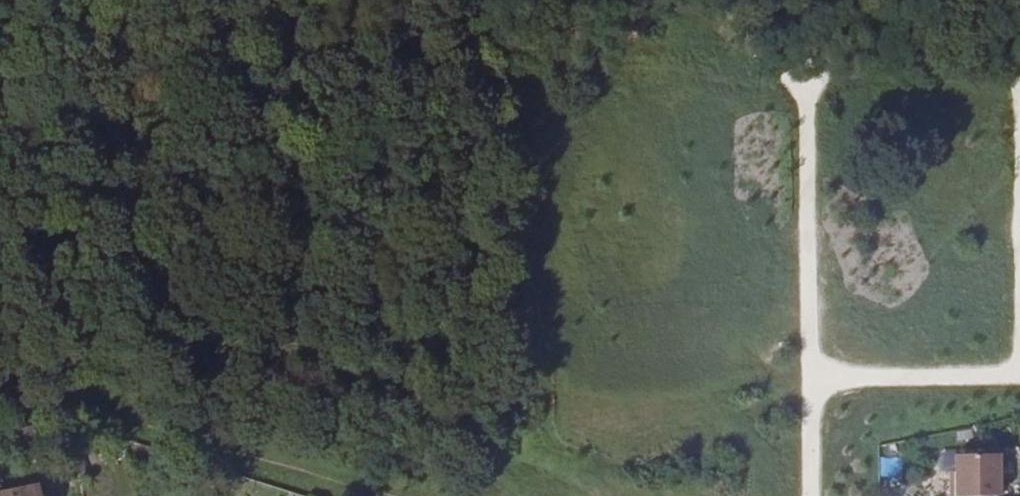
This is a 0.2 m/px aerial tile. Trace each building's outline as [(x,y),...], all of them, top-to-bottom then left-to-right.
[(960,473),(960,481),(955,481),(955,495),(1004,495),(1004,457),(961,457),(960,473)] [(40,486),(0,494),(0,495),(42,495),(40,486)]
